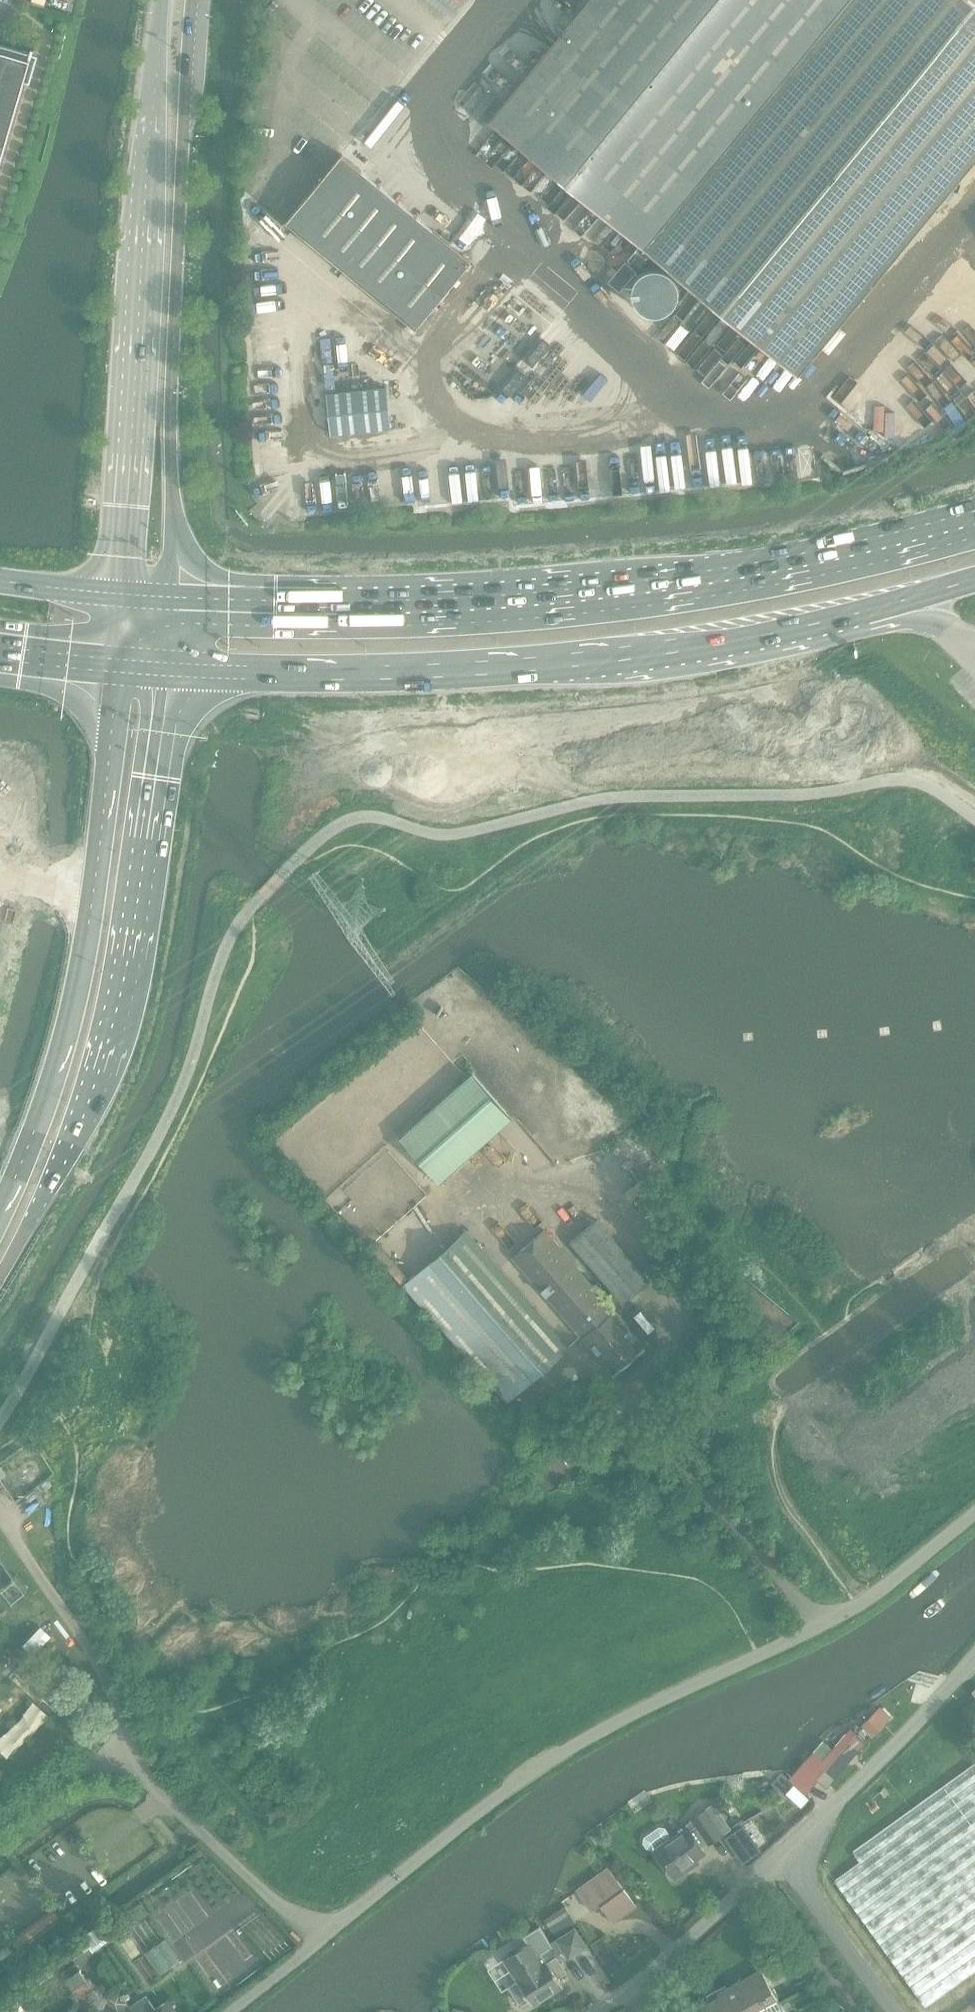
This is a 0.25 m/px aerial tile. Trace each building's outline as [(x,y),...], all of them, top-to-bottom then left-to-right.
[(833,332),(974,160),(974,1),(973,0),(588,0),(490,120),(799,374),(833,332)] [(31,58),(4,50),(0,49),(0,166),(31,58)] [(416,329),(472,261),(342,154),(286,222),(416,329)] [(637,247),(629,257),(642,267),(650,257),(637,247)] [(626,262),(609,281),(620,290),(636,271),(626,262)] [(633,289),(634,297),(638,305),(645,311),(654,313),(662,312),(670,308),(676,301),(678,293),(677,284),(673,276),(666,271),(658,268),(649,269),(641,273),(636,280),(633,289)] [(439,1183),(513,1116),(471,1073),(399,1138),(439,1183)] [(624,1302),(649,1280),(596,1220),(571,1241),(624,1302)] [(409,1280),(404,1284),(507,1403),(517,1394),(583,1338),(613,1373),(644,1346),(543,1229),(497,1269),(481,1251),(464,1232),(410,1279),(409,1280)] [(377,1242),(371,1247),(404,1284),(409,1280),(410,1279),(377,1242)] [(78,1694),(71,1701),(79,1710),(87,1704),(78,1694)] [(891,1718),(880,1707),(862,1724),(873,1735),(891,1718)] [(826,1783),(863,1742),(850,1731),(827,1756),(822,1752),(818,1757),(813,1753),(793,1777),(807,1790),(820,1777),(826,1783)] [(833,1878),(924,2004),(974,1968),(974,1762),(850,1849),(859,1860),(833,1878)] [(795,1784),(784,1774),(785,1773),(783,1771),(771,1773),(778,1780),(775,1783),(786,1794),(795,1784)] [(645,1837),(644,1843),(647,1848),(653,1849),(673,1878),(684,1870),(689,1867),(687,1864),(704,1852),(698,1845),(705,1840),(707,1843),(720,1834),(704,1811),(691,1820),(695,1826),(689,1830),(687,1828),(670,1840),(669,1838),(670,1832),(666,1827),(660,1826),(645,1837)] [(612,1922),(634,1906),(606,1868),(575,1890),(590,1910),(599,1903),(612,1922)] [(556,1936),(577,1921),(566,1906),(545,1920),(556,1936)] [(110,1940),(99,1924),(66,1948),(67,1949),(49,1961),(56,1970),(72,1959),(73,1960),(89,1948),(93,1952),(110,1940)] [(529,1944),(504,1960),(512,1972),(518,1980),(508,1987),(519,2003),(527,1997),(533,2007),(564,1986),(559,1978),(567,1972),(549,1947),(552,1945),(539,1927),(524,1936),(529,1944)] [(574,1927),(555,1939),(568,1957),(586,1945),(574,1927)] [(145,1953),(161,1974),(181,1959),(165,1938),(145,1953)] [(2,1960),(13,1951),(8,1944),(0,1950),(0,1961),(2,1960)] [(87,2008),(101,1998),(76,1963),(62,1972),(87,2008)] [(776,1996),(761,1968),(716,1991),(718,1994),(699,2005),(703,2011),(746,2011),(776,1996)] [(0,1997),(0,2011),(27,2011),(11,1989),(0,1997)] [(169,1999),(155,2009),(146,1994),(130,2006),(134,2011),(177,2011),(169,1999)]
